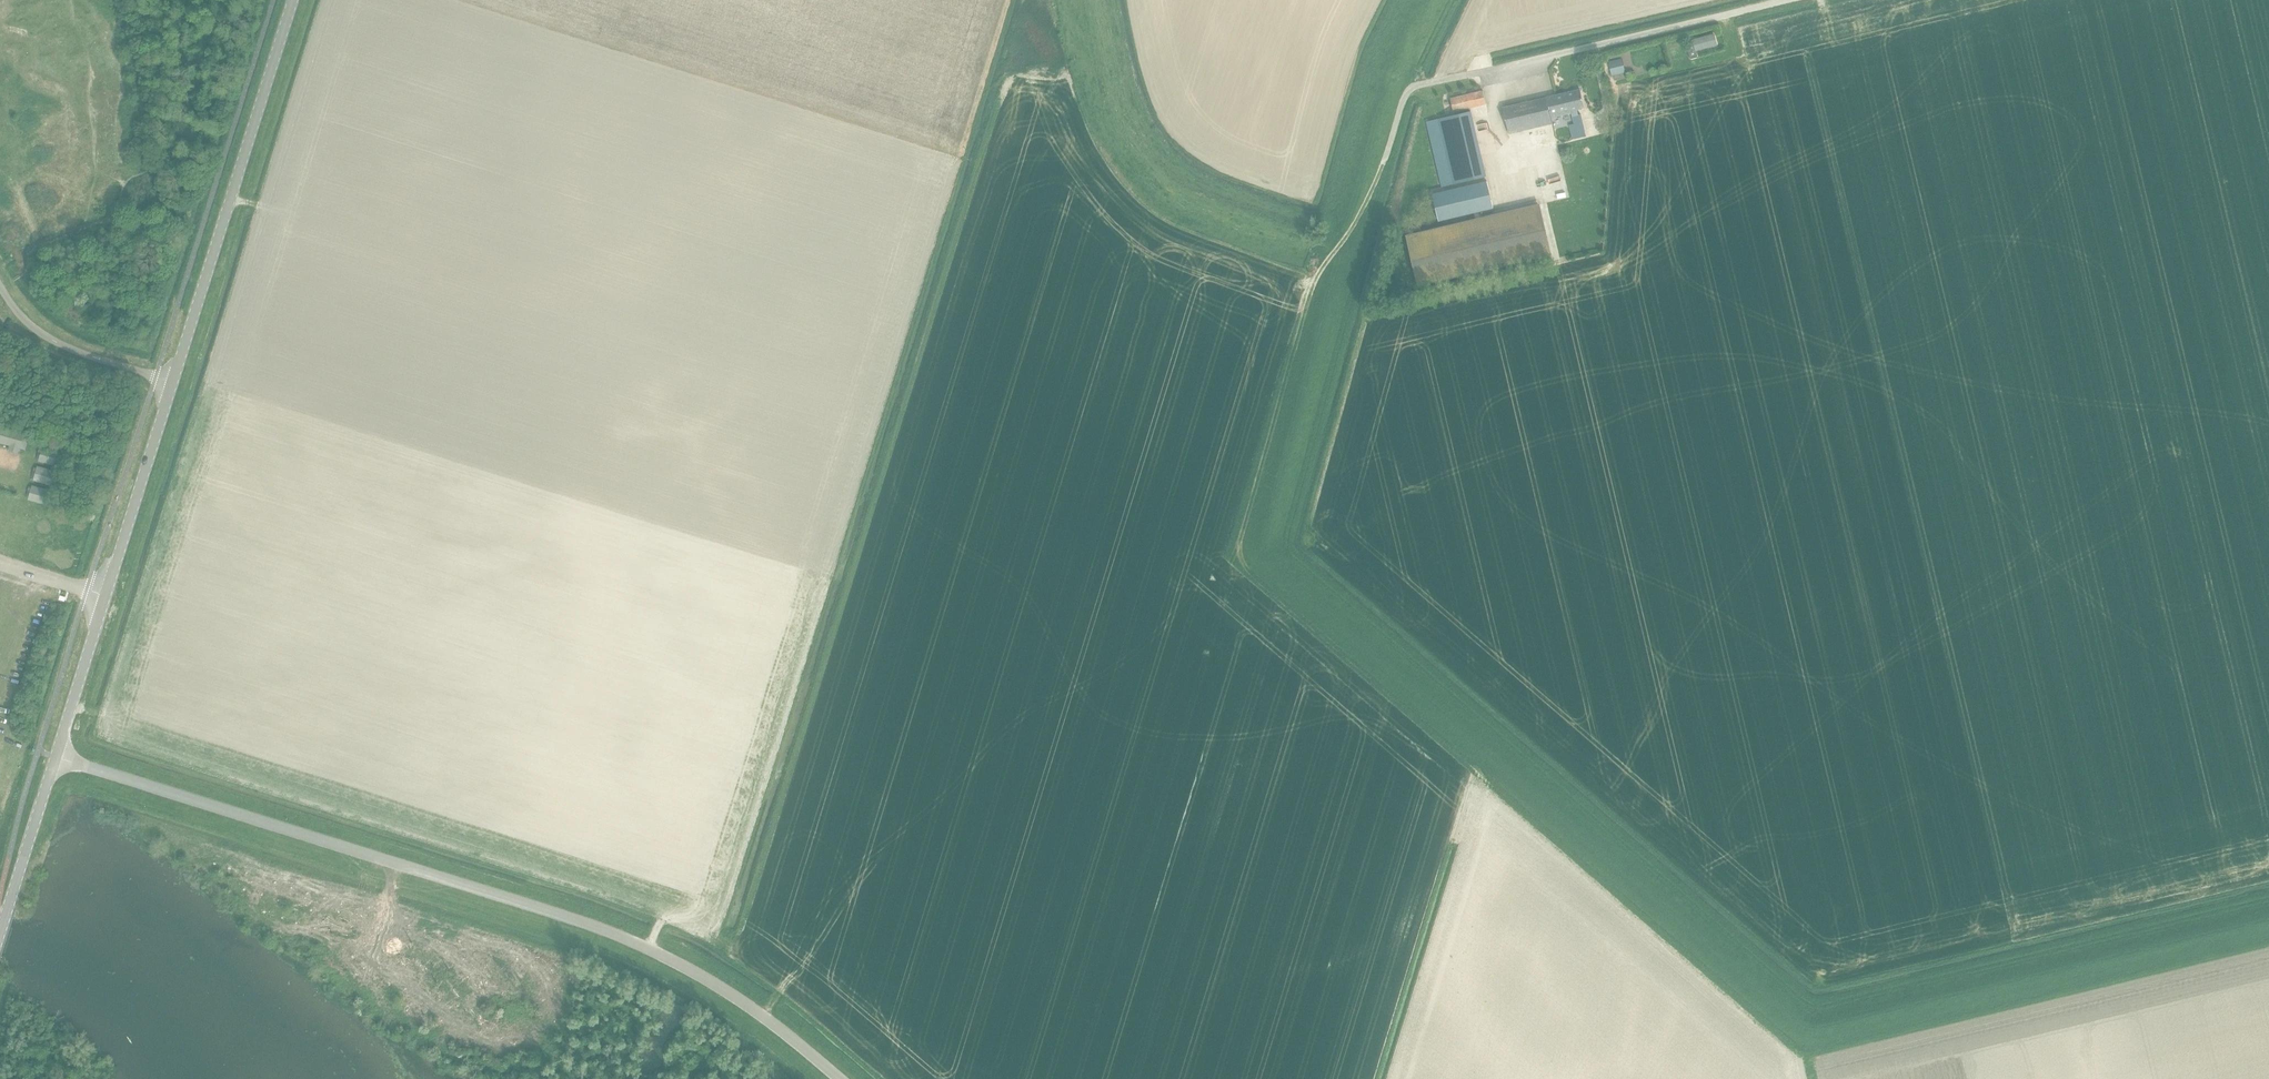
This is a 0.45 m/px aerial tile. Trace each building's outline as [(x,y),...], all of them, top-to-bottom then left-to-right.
[(1694,44),(1687,45),(1690,59),(1698,57),(1696,51),(1718,45),(1715,34),(1693,40),(1694,44)] [(1622,59),(1609,62),(1612,75),(1625,72),(1622,59)] [(1573,139),(1586,136),(1581,114),(1578,115),(1577,109),(1585,107),(1580,89),(1503,107),(1509,133),(1553,123),(1552,117),(1572,113),(1574,124),(1569,125),(1573,139)] [(1454,111),(1486,103),(1483,90),(1451,98),(1454,111)] [(1443,186),(1486,176),(1471,111),(1438,119),(1448,162),(1438,164),(1443,186)] [(1439,221),(1493,208),(1487,181),(1432,193),(1439,221)] [(1538,203),(1405,235),(1418,286),(1551,254),(1538,203)] [(45,452),(43,461),(58,465),(61,456),(45,452)] [(40,470),(38,480),(53,484),(56,475),(40,470)] [(35,490),(33,499),(48,504),(50,494),(35,490)]
